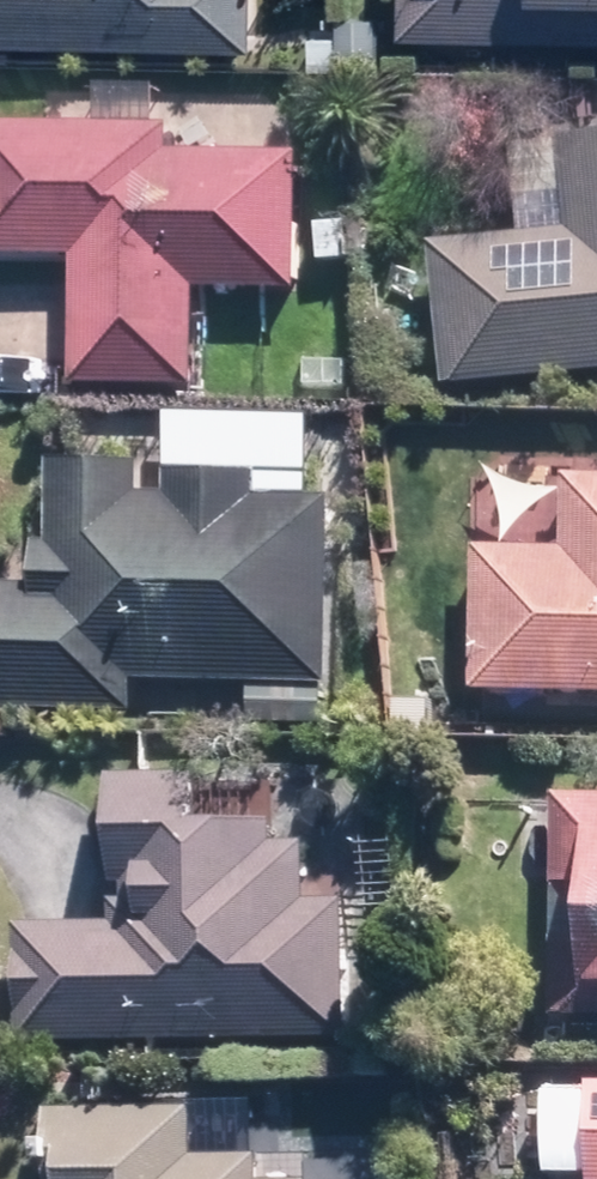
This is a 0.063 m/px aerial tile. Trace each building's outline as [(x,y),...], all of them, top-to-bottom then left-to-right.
[(258,44),(259,0),(0,0),(0,33),(258,44)] [(420,29),(596,38),(596,0),(422,0),(420,29)] [(340,10),(340,31),(311,31),(311,72),(347,72),(387,73),(388,11),(340,10)] [(306,152),(175,145),(176,123),(0,114),(0,249),(93,254),(87,379),(206,386),(212,279),(299,284),(306,152)] [(521,133),(527,237),(448,241),(455,378),(596,370),(596,129),(521,133)] [(181,409),(178,461),(178,490),(149,489),(150,460),(65,458),(62,543),(48,542),(47,577),(18,576),(14,704),(143,709),(144,672),(257,676),(256,713),(334,715),(341,496),(330,496),(331,466),(320,466),(323,415),(181,409)] [(584,468),(583,489),(517,486),(514,540),(492,539),(485,682),(596,687),(596,469),(584,468)] [(217,816),(218,769),(124,767),(120,921),(34,919),(31,1031),(354,1040),(358,897),(344,897),(345,872),(317,872),(318,818),(217,816)] [(516,877),(564,880),(558,1013),(596,1015),(596,787),(569,786),(567,817),(519,815),(516,877)] [(564,1068),(560,1178),(589,1178),(596,1178),(596,1069),(564,1068)] [(273,1177),(274,1149),(206,1147),(208,1102),(64,1097),(61,1178),(341,1178),(273,1177)]
